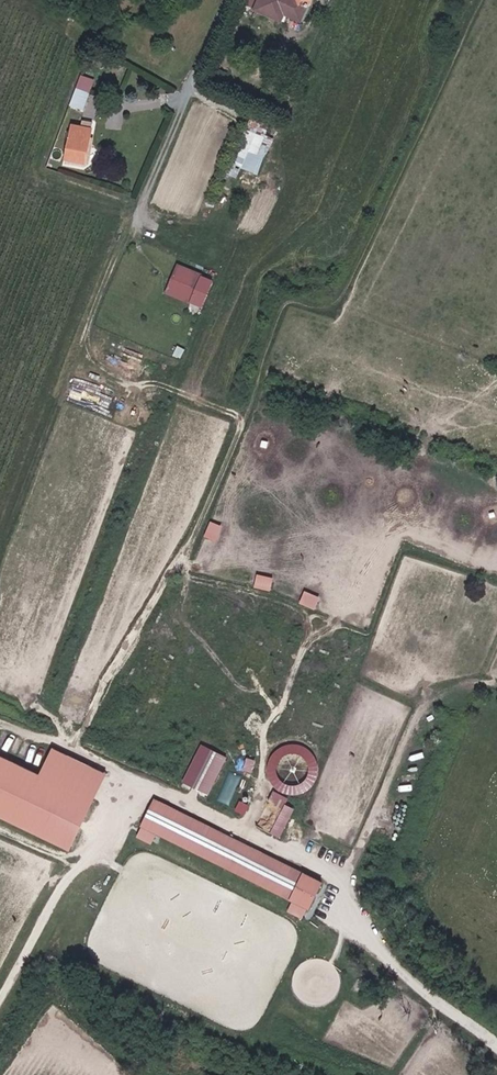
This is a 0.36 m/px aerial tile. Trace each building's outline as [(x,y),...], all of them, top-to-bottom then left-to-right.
[(312,3),(312,0),(244,0),(243,1),(258,8),(257,9),(284,21),(287,14),(304,21),(312,3)] [(83,111),(89,95),(86,93),(92,80),(81,76),(69,106),(83,111)] [(290,90),(289,85),(278,87),(279,93),(290,90)] [(87,164),(91,128),(81,127),(72,126),(67,161),(87,164)] [(264,157),(258,155),(265,137),(244,129),(230,163),(257,175),(264,157)] [(190,303),(201,275),(178,266),(167,293),(190,303)] [(210,520),(205,536),(217,540),(222,524),(210,520)] [(182,782),(209,795),(228,756),(201,743),(182,782)] [(74,848),(108,777),(48,749),(38,771),(0,754),(0,813),(74,848)] [(282,808),(288,796),(274,789),(268,801),(282,808)] [(324,882),(155,798),(140,829),(309,912),(324,882)] [(282,837),(296,807),(285,802),(271,832),(282,837)]
